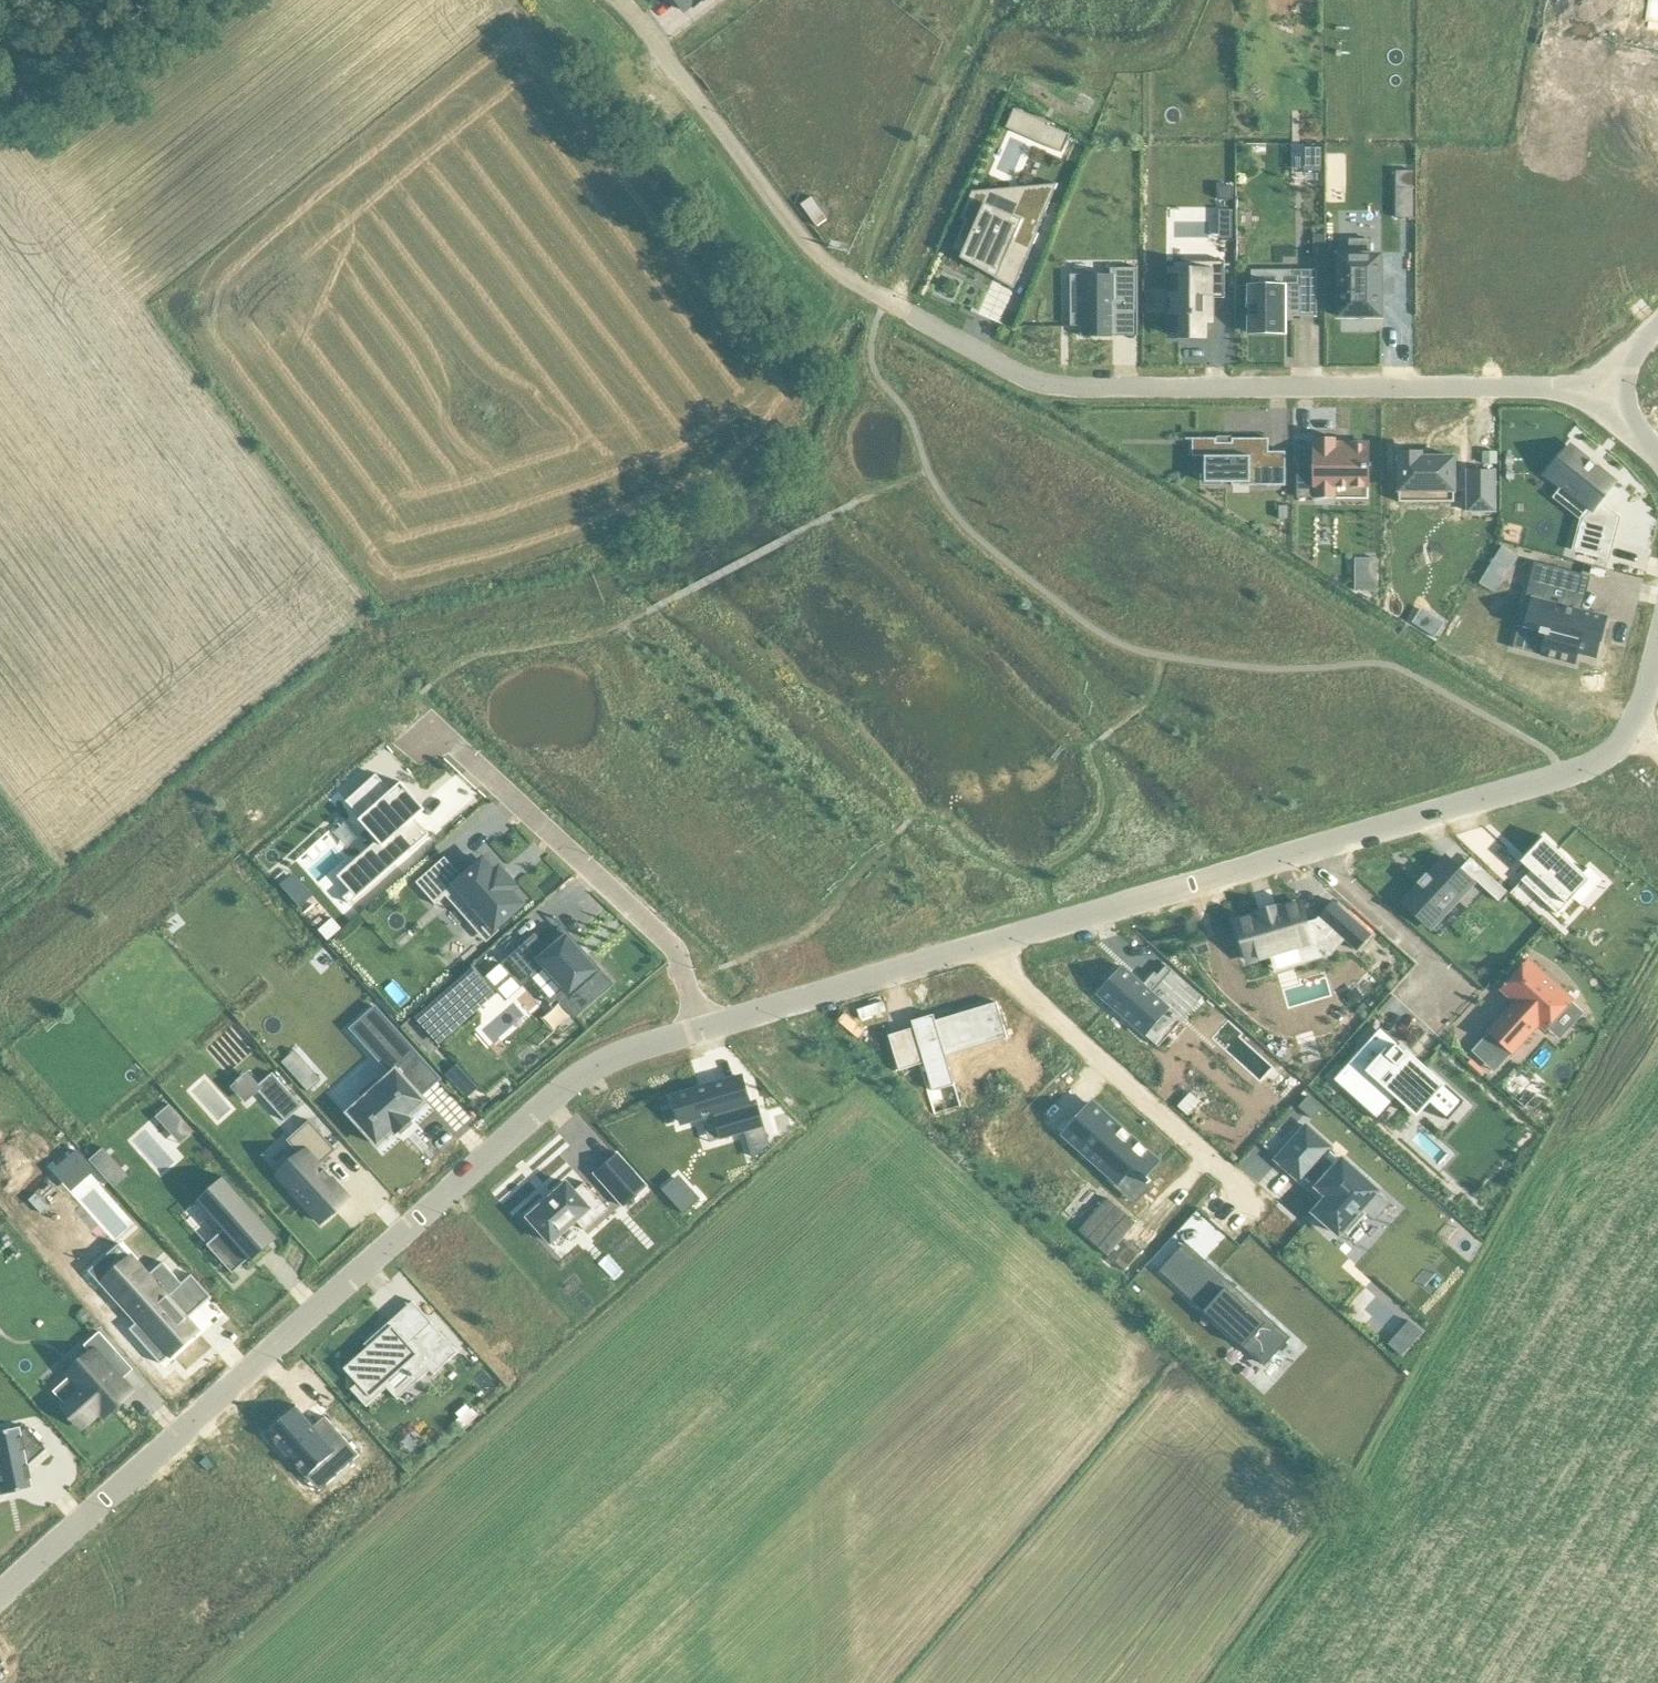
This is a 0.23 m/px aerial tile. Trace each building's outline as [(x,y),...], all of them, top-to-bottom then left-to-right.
[(684,10),(694,4),(695,6),(703,0),(677,0),(684,10)] [(1641,90),(1657,94),(1653,117),(1657,118),(1657,63),(1647,61),(1641,90)] [(1043,134),(1040,141),(1061,151),(1061,152),(1063,153),(1071,135),(1049,125),(1050,123),(1047,122),(1046,126),(1050,127),(1046,135),(1043,134)] [(1322,147),(1305,147),(1305,171),(1322,171),(1322,147)] [(1415,187),(1397,187),(1398,216),(1416,216),(1415,187)] [(966,220),(953,248),(963,252),(964,252),(972,255),(970,260),(980,265),(983,260),(996,266),(995,267),(998,268),(1001,262),(999,261),(1002,255),(1019,262),(1026,246),(1025,246),(1028,240),(1035,243),(1039,233),(1037,232),(1031,229),(1033,224),(1034,224),(1040,210),(1040,209),(1049,188),(1025,190),(1018,205),(1014,214),(989,203),(982,199),(981,200),(976,198),(973,204),(966,220)] [(1350,254),(1339,254),(1339,316),(1381,316),(1381,254),(1370,254),(1370,239),(1350,239),(1350,254)] [(1225,260),(1173,260),(1173,336),(1203,336),(1203,320),(1210,320),(1210,297),(1225,297),(1225,260)] [(1084,304),(1071,304),(1071,326),(1081,326),(1081,335),(1113,336),(1113,313),(1139,313),(1139,267),(1111,267),(1111,274),(1084,274),(1084,304)] [(1252,285),(1250,285),(1250,333),(1285,333),(1285,316),(1318,316),(1318,276),(1317,276),(1299,276),(1299,285),(1252,285)] [(1215,455),(1205,455),(1205,482),(1232,482),(1232,485),(1286,485),(1286,451),(1269,451),(1269,438),(1232,438),(1232,442),(1217,442),(1215,442),(1215,455)] [(1315,466),(1297,466),(1297,497),(1315,497),(1315,498),(1336,498),(1336,487),(1368,487),(1368,443),(1350,443),(1350,445),(1337,445),(1337,438),(1315,438),(1315,466)] [(1554,466),(1548,474),(1556,480),(1562,485),(1591,508),(1581,520),(1573,549),(1608,559),(1619,517),(1599,502),(1611,487),(1611,486),(1615,482),(1610,479),(1610,478),(1596,467),(1597,466),(1596,465),(1595,466),(1590,462),(1591,461),(1590,460),(1589,461),(1578,452),(1570,446),(1567,451),(1566,451),(1554,466)] [(1422,452),(1399,452),(1399,502),(1455,502),(1455,457),(1422,457),(1422,452)] [(1495,470),(1468,471),(1468,511),(1495,511),(1495,470)] [(1288,505),(1279,505),(1279,518),(1288,518),(1288,505)] [(1376,559),(1359,559),(1359,590),(1377,590),(1376,559)] [(1535,561),(1525,599),(1533,601),(1527,625),(1541,629),(1540,633),(1548,635),(1543,654),(1549,655),(1549,657),(1550,657),(1550,656),(1555,657),(1555,658),(1556,659),(1556,657),(1561,658),(1560,660),(1562,660),(1562,659),(1567,660),(1567,661),(1568,662),(1568,660),(1574,662),(1577,651),(1595,655),(1599,641),(1605,618),(1595,615),(1582,612),(1574,610),(1583,574),(1535,561)] [(1423,609),(1414,622),(1434,636),(1443,623),(1423,609)] [(351,890),(344,897),(350,903),(429,833),(415,817),(425,809),(422,804),(402,781),(391,791),(377,774),(347,801),(362,817),(363,818),(365,817),(385,840),(359,863),(374,880),(356,896),(351,890)] [(1527,855),(1521,861),(1531,870),(1522,880),(1558,914),(1574,897),(1591,879),(1585,874),(1584,873),(1544,836),(1527,855)] [(445,856),(417,882),(436,904),(447,895),(451,891),(464,905),(464,904),(478,920),(484,915),(495,927),(496,926),(522,903),(510,890),(512,889),(497,872),(495,873),(484,860),(464,878),(445,856)] [(1420,885),(1404,901),(1432,927),(1473,883),(1445,857),(1429,875),(1427,873),(1426,874),(1428,876),(1421,883),(1419,881),(1418,883),(1420,885)] [(1485,869),(1475,879),(1476,880),(1499,901),(1508,891),(1485,869)] [(1301,903),(1237,922),(1248,960),(1327,937),(1334,929),(1358,950),(1371,934),(1333,901),(1317,919),(1306,922),(1301,903)] [(318,931),(327,941),(340,929),(332,919),(318,931)] [(536,935),(510,958),(527,978),(543,964),(567,990),(557,999),(558,1000),(560,999),(562,1002),(563,1001),(575,1015),(579,1011),(579,1012),(607,987),(606,987),(611,983),(598,970),(599,969),(587,956),(589,955),(588,954),(586,955),(580,949),(582,947),(581,946),(579,947),(562,928),(544,944),(536,935)] [(1511,1007),(1490,1031),(1513,1052),(1540,1023),(1546,1028),(1547,1027),(1571,1000),(1572,999),(1558,986),(1562,982),(1548,970),(1545,974),(1529,960),(1503,989),(1516,1002),(1511,1007)] [(1123,967),(1099,993),(1141,1030),(1141,1029),(1145,1033),(1167,1009),(1172,1013),(1171,1015),(1176,1019),(1178,1018),(1180,1020),(1181,1018),(1180,1018),(1191,1006),(1193,1008),(1194,1007),(1192,1005),(1200,996),(1202,998),(1203,997),(1172,969),(1151,992),(1143,985),(1123,967)] [(475,969),(418,1018),(439,1041),(495,992),(475,969)] [(921,1050),(896,1058),(900,1070),(920,1064),(921,1064),(925,1062),(934,1091),(954,1085),(955,1084),(947,1056),(945,1050),(1004,1032),(1005,1039),(1008,1038),(997,1002),(936,1020),(934,1014),(912,1021),(914,1027),(921,1050)] [(350,1111),(349,1113),(350,1114),(351,1114),(377,1143),(376,1143),(378,1144),(379,1143),(394,1130),(395,1132),(397,1133),(398,1132),(412,1119),(412,1120),(413,1118),(412,1117),(410,1115),(425,1102),(426,1101),(425,1099),(421,1096),(439,1079),(439,1080),(441,1078),(440,1077),(439,1077),(377,1008),(377,1007),(376,1006),(374,1007),(353,1027),(351,1028),(352,1029),(353,1029),(385,1065),(386,1067),(387,1066),(387,1065),(389,1064),(396,1071),(382,1084),(378,1079),(377,1078),(375,1079),(376,1079),(362,1092),(362,1091),(360,1093),(361,1094),(362,1094),(365,1098),(351,1111),(350,1111)] [(1349,1061),(1333,1079),(1347,1092),(1348,1091),(1352,1094),(1351,1094),(1357,1099),(1357,1098),(1365,1106),(1369,1102),(1369,1103),(1376,1096),(1387,1105),(1395,1096),(1395,1097),(1398,1094),(1416,1110),(1424,1101),(1428,1104),(1429,1103),(1432,1099),(1429,1096),(1438,1085),(1434,1081),(1436,1079),(1420,1065),(1418,1067),(1416,1065),(1418,1063),(1417,1062),(1415,1064),(1409,1059),(1411,1057),(1410,1056),(1408,1058),(1405,1056),(1407,1053),(1405,1051),(1399,1046),(1401,1043),(1398,1041),(1395,1045),(1378,1030),(1350,1061),(1349,1061)] [(457,1063),(446,1074),(467,1098),(479,1087),(457,1063)] [(259,1084),(256,1087),(259,1091),(286,1120),(302,1105),(273,1072),(259,1084)] [(743,1077),(675,1097),(682,1122),(702,1116),(715,1112),(722,1137),(746,1130),(754,1157),(769,1143),(758,1107),(752,1109),(750,1101),(743,1077)] [(1092,1103),(1065,1133),(1078,1145),(1091,1156),(1092,1157),(1104,1168),(1112,1174),(1119,1181),(1130,1168),(1147,1183),(1149,1181),(1151,1180),(1146,1175),(1157,1162),(1146,1152),(1148,1150),(1147,1149),(1145,1151),(1138,1145),(1141,1143),(1140,1142),(1138,1144),(1130,1137),(1132,1135),(1131,1134),(1128,1137),(1122,1131),(1124,1128),(1123,1127),(1121,1130),(1092,1103)] [(170,1104),(163,1111),(175,1125),(183,1118),(170,1104)] [(301,1155),(279,1174),(321,1222),(349,1197),(331,1177),(332,1176),(326,1169),(325,1170),(320,1164),(336,1149),(310,1120),(287,1140),(301,1155)] [(1307,1126),(1277,1159),(1301,1180),(1305,1175),(1328,1196),(1321,1203),(1322,1204),(1315,1212),(1339,1234),(1343,1230),(1348,1235),(1367,1213),(1362,1209),(1378,1190),(1343,1159),(1336,1166),(1323,1155),(1330,1147),(1307,1126)] [(90,1159),(98,1168),(115,1187),(129,1175),(104,1147),(90,1159)] [(68,1163),(62,1169),(73,1183),(87,1171),(87,1172),(94,1166),(81,1151),(74,1157),(74,1158),(68,1163)] [(618,1152),(595,1173),(624,1206),(647,1185),(618,1152)] [(198,1200),(224,1229),(208,1244),(233,1273),(250,1258),(252,1261),(253,1261),(250,1258),(276,1235),(278,1238),(279,1238),(224,1176),(224,1177),(225,1178),(200,1201),(198,1200)] [(546,1202),(529,1217),(552,1242),(576,1220),(586,1230),(609,1209),(585,1182),(575,1191),(568,1182),(556,1193),(555,1193),(545,1201),(546,1202)] [(1107,1197),(1079,1230),(1125,1270),(1142,1249),(1125,1235),(1136,1223),(1107,1197)] [(101,1270),(98,1272),(140,1319),(136,1323),(130,1328),(146,1346),(156,1337),(171,1354),(194,1334),(197,1338),(199,1336),(195,1333),(198,1330),(187,1318),(169,1297),(184,1284),(182,1282),(164,1261),(148,1275),(132,1257),(108,1278),(101,1270)] [(1170,1259),(1160,1270),(1206,1312),(1216,1321),(1263,1363),(1289,1336),(1265,1314),(1265,1313),(1205,1260),(1189,1277),(1170,1259)] [(368,1347),(345,1368),(358,1383),(351,1388),(367,1406),(388,1387),(389,1386),(386,1382),(405,1366),(418,1381),(430,1370),(434,1374),(459,1352),(432,1321),(409,1342),(390,1321),(375,1335),(380,1340),(373,1346),(371,1344),(368,1347)] [(65,1403),(63,1405),(83,1427),(101,1410),(106,1415),(133,1391),(123,1379),(105,1359),(116,1349),(100,1331),(85,1344),(92,1353),(69,1374),(70,1376),(82,1389),(65,1403)] [(479,1369),(450,1393),(459,1404),(488,1381),(479,1369)] [(297,1405),(266,1432),(267,1433),(268,1433),(306,1475),(305,1476),(306,1477),(307,1476),(326,1460),(338,1474),(360,1454),(325,1415),(324,1416),(327,1420),(319,1428),(316,1424),(314,1426),(313,1425),(297,1407),(298,1406),(297,1405)] [(31,1488),(29,1475),(27,1464),(45,1448),(25,1426),(20,1431),(19,1426),(0,1430),(0,1494),(31,1488)]
